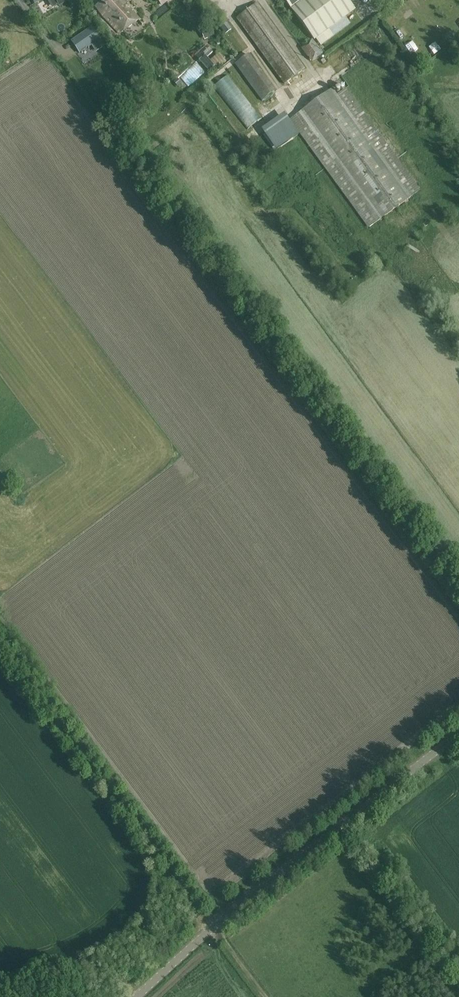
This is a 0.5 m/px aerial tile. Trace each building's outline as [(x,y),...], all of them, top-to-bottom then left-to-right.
[(59,7),(68,2),(72,9),(78,5),(76,0),(55,0),(59,7)] [(123,0),(105,0),(96,6),(101,14),(104,17),(120,33),(139,20),(123,0)] [(321,46),(351,24),(346,17),(355,10),(348,0),(284,0),(314,41),(316,39),(321,46)] [(305,69),(257,3),(236,18),(284,84),(305,69)] [(92,28),(71,40),(78,52),(91,44),(95,51),(103,47),(92,28)] [(453,33),(444,38),(448,44),(457,39),(453,33)] [(311,39),(301,48),(312,62),(323,53),(311,39)] [(212,52),(208,48),(202,53),(206,57),(212,52)] [(276,90),(248,54),(234,64),(262,100),(276,90)] [(229,76),(216,87),(249,129),(262,119),(229,76)] [(289,120),(368,228),(420,190),(346,88),(337,95),(332,88),(289,120)]
